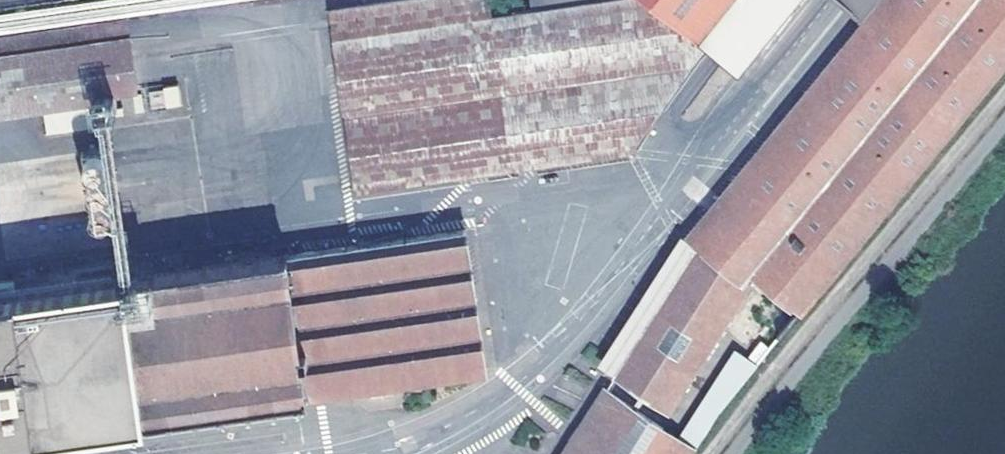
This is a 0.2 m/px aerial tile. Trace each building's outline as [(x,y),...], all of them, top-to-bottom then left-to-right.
[(530,8),(504,12),(502,0),(391,0),(330,8),(356,190),(626,151),(699,39),(740,70),(797,0),(584,0),(530,8)] [(530,8),(584,0),(529,0),(530,8)] [(794,307),(795,305),(804,313),(1004,63),(1004,0),(878,0),(866,14),(767,138),(685,236),(682,235),(598,365),(672,412),(756,277),(794,307)] [(866,14),(878,0),(849,0),(866,14)] [(80,96),(139,88),(128,13),(0,31),(0,113),(43,107),(46,130),(84,125),(83,113),(80,96)] [(147,90),(150,110),(182,105),(179,85),(147,90)] [(0,294),(0,439),(485,369),(465,229),(0,294)] [(759,362),(735,347),(681,433),(697,445),(759,362)] [(697,445),(681,433),(604,385),(559,453),(691,453),(697,445)]
